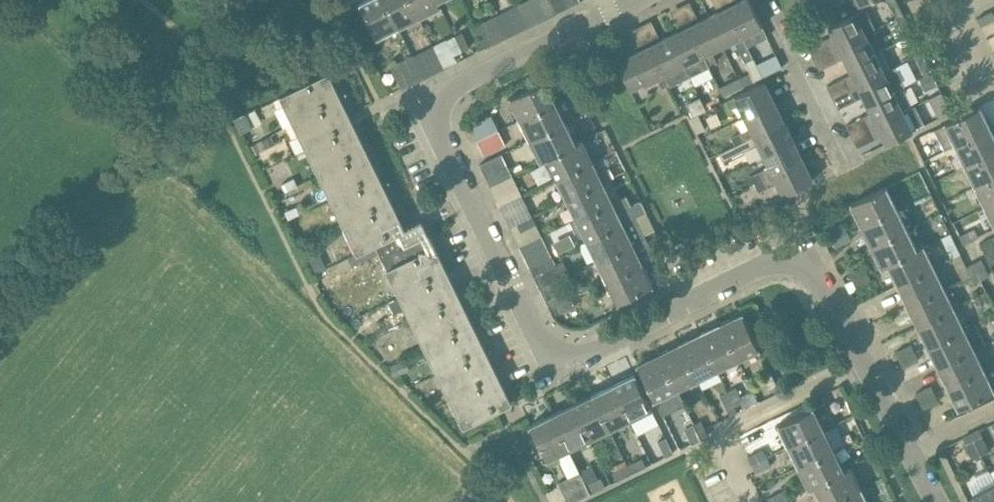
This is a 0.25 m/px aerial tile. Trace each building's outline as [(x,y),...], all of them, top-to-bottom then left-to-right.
[(386,0),(364,0),(360,2),(379,40),(380,39),(379,37),(399,27),(386,0)] [(411,0),(386,0),(399,27),(420,17),(411,0)] [(420,17),(441,6),(438,0),(437,0),(411,0),(420,17)] [(539,0),(529,0),(540,21),(547,17),(540,1),(539,0)] [(540,1),(547,17),(555,13),(549,0),(539,0),(540,1)] [(763,25),(750,0),(740,0),(728,6),(748,45),(756,42),(751,31),(763,25)] [(896,17),(904,14),(897,0),(888,0),(896,17)] [(748,45),(728,6),(708,16),(723,45),(734,39),(740,49),(754,81),(763,76),(748,45)] [(876,27),(866,7),(829,26),(834,35),(828,38),(828,37),(808,46),(814,58),(865,33),(876,27)] [(992,10),(977,17),(981,25),(993,19),(993,14),(992,10)] [(504,11),(496,15),(503,30),(506,37),(515,33),(504,11)] [(913,33),(904,14),(896,17),(906,37),(913,33)] [(499,41),(506,37),(503,30),(496,15),(488,19),(499,41)] [(723,45),(708,16),(689,25),(708,65),(716,61),(711,50),(723,45)] [(657,18),(636,27),(644,45),(665,36),(657,18)] [(670,35),(684,63),(684,64),(690,76),(709,66),(708,65),(689,25),(670,35)] [(462,31),(454,35),(462,50),(470,47),(462,31)] [(875,52),(865,33),(814,58),(819,69),(839,60),(838,59),(844,56),(849,65),(875,52)] [(915,56),(923,53),(913,33),(906,37),(915,56)] [(454,54),(462,50),(454,35),(447,39),(454,54)] [(684,63),(670,35),(650,44),(669,84),(670,85),(690,76),(684,64),(684,63)] [(669,84),(650,44),(631,54),(632,55),(617,63),(631,90),(657,77),(662,88),(669,84)] [(833,97),(884,71),(875,52),(849,65),(853,74),(847,77),(847,76),(827,85),(833,97)] [(923,53),(915,56),(925,76),(932,72),(923,53)] [(424,77),(417,62),(413,55),(405,59),(416,81),(424,77)] [(432,73),(424,58),(417,62),(424,77),(432,73)] [(568,75),(563,64),(556,68),(561,79),(568,75)] [(863,95),(868,104),(894,91),(884,71),(833,97),(838,108),(858,99),(857,98),(863,95)] [(486,350),(483,343),(476,346),(467,327),(473,324),(470,317),(464,320),(455,301),(461,298),(457,291),(451,294),(442,276),(448,273),(445,265),(439,268),(429,248),(424,250),(418,238),(429,233),(422,219),(405,228),(402,221),(396,224),(386,206),(393,203),(389,196),(383,199),(374,180),(380,177),(376,170),(370,173),(361,154),(367,151),(364,144),(358,147),(349,128),(355,125),(351,118),(345,121),(336,102),(342,99),(339,92),(332,95),(323,76),(329,73),(329,72),(280,95),(357,253),(358,253),(375,244),(379,252),(464,426),(512,402),(508,395),(502,397),(493,379),(499,376),(495,369),(489,372),(480,353),(486,350)] [(925,76),(920,78),(926,90),(938,84),(932,72),(925,76)] [(743,86),(738,77),(719,86),(724,96),(743,86)] [(520,118),(556,101),(546,80),(507,99),(508,100),(510,99),(520,118)] [(739,104),(744,116),(775,101),(765,81),(724,101),(728,109),(739,104)] [(912,105),(903,87),(894,91),(868,104),(872,113),(866,116),(866,115),(846,124),(852,136),(916,104),(915,103),(912,105)] [(942,92),(935,95),(944,115),(951,111),(942,92)] [(701,98),(687,105),(692,117),(699,114),(707,110),(701,98)] [(566,122),(556,101),(520,118),(530,139),(566,122)] [(784,120),(775,101),(744,116),(750,127),(739,132),(731,136),(735,145),(719,152),(784,120)] [(916,104),(852,136),(857,147),(877,137),(876,136),(882,133),(887,143),(913,130),(925,124),(916,104)] [(934,128),(944,149),(955,144),(991,126),(980,105),(934,128)] [(476,139),(498,129),(490,112),(468,123),(476,139)] [(244,132),(248,141),(258,136),(247,114),(235,119),(241,133),(244,132)] [(692,117),(690,118),(697,132),(706,128),(699,114),(692,117)] [(763,155),(794,140),(784,120),(719,152),(723,161),(758,144),(763,155)] [(576,143),(576,141),(566,122),(530,139),(541,161),(547,158),(547,157),(576,143)] [(952,171),(965,165),(993,150),(993,133),(991,126),(955,144),(944,149),(942,151),(952,171)] [(498,129),(476,139),(483,154),(505,143),(498,129)] [(257,142),(261,150),(275,143),(271,135),(257,142)] [(547,158),(557,177),(592,160),(582,138),(576,141),(576,143),(547,157),(547,158)] [(804,159),(794,140),(763,155),(769,167),(751,175),(755,183),(804,159)] [(976,185),(993,176),(993,150),(965,165),(976,185)] [(804,159),(755,183),(759,191),(777,182),(783,194),(813,179),(804,159)] [(567,198),(603,181),(614,175),(609,165),(598,171),(592,160),(557,177),(567,198)] [(486,177),(491,185),(512,175),(508,166),(486,177)] [(491,185),(494,193),(516,182),(512,175),(491,185)] [(993,202),(993,176),(976,185),(986,206),(993,202)] [(613,201),(603,181),(567,198),(577,219),(613,201)] [(861,224),(897,207),(887,186),(848,204),(849,206),(851,204),(861,224)] [(577,219),(570,222),(575,233),(582,229),(587,239),(643,212),(639,202),(631,205),(626,195),(613,201),(577,219)] [(986,206),(993,222),(993,202),(986,206)] [(297,205),(286,211),(289,218),(300,213),(297,205)] [(897,207),(861,224),(871,245),(907,228),(897,207)] [(517,222),(532,215),(528,208),(507,218),(510,225),(517,222)] [(587,239),(597,259),(646,236),(636,216),(644,212),(643,212),(587,239)] [(517,222),(521,231),(536,223),(532,215),(517,222)] [(833,238),(848,231),(844,223),(829,230),(833,238)] [(979,235),(975,226),(959,235),(964,243),(979,235)] [(917,249),(917,248),(907,228),(871,245),(882,267),(888,263),(917,249)] [(573,229),(555,238),(561,250),(579,241),(573,229)] [(848,231),(833,238),(837,246),(852,239),(848,231)] [(643,262),(653,257),(654,257),(645,237),(646,237),(646,236),(597,259),(607,280),(643,262)] [(980,242),(990,264),(993,262),(993,236),(980,242)] [(357,253),(349,257),(353,265),(379,252),(375,244),(358,253),(357,253)] [(888,263),(898,283),(933,266),(923,245),(917,248),(917,249),(888,263)] [(537,263),(552,256),(548,248),(533,256),(537,263)] [(951,257),(962,278),(970,273),(967,266),(960,253),(951,257)] [(556,264),(552,256),(537,263),(530,267),(534,275),(536,274),(535,274),(556,264)] [(985,266),(982,258),(967,266),(970,273),(985,266)] [(643,262),(607,280),(618,302),(653,284),(643,262)] [(853,280),(869,273),(864,265),(849,272),(853,280)] [(898,283),(908,304),(944,286),(933,266),(898,283)] [(985,266),(970,273),(974,280),(974,282),(989,274),(985,266)] [(869,273),(853,280),(857,288),(872,280),(869,273)] [(908,304),(918,324),(954,307),(944,286),(908,304)] [(557,304),(572,297),(568,289),(553,297),(557,304)] [(572,297),(557,304),(560,312),(576,305),(572,297)] [(918,324),(928,345),(964,328),(954,307),(918,324)] [(720,323),(738,359),(759,348),(741,310),(739,310),(741,313),(720,323)] [(718,368),(738,359),(720,323),(700,333),(718,368)] [(964,328),(928,345),(938,366),(974,348),(964,328)] [(680,343),(697,378),(718,368),(700,333),(680,343)] [(697,378),(680,343),(659,353),(677,388),(697,378)] [(900,359),(915,352),(911,344),(896,351),(900,359)] [(938,366),(948,386),(984,369),(974,348),(938,366)] [(915,352),(900,359),(904,367),(919,359),(915,352)] [(655,399),(677,388),(659,353),(638,363),(655,399)] [(390,364),(394,375),(410,369),(405,358),(390,364)] [(948,386),(959,407),(993,390),(993,389),(984,369),(948,386)] [(613,383),(631,419),(638,434),(659,423),(633,370),(632,371),(633,373),(613,383)] [(777,385),(770,370),(762,374),(769,389),(777,385)] [(631,419),(613,383),(593,393),(610,429),(631,419)] [(916,392),(920,400),(935,393),(931,385),(916,392)] [(736,386),(728,390),(735,405),(743,401),(736,386)] [(728,409),(735,405),(728,390),(720,394),(728,409)] [(572,403),(590,439),(610,429),(593,393),(572,403)] [(939,400),(935,393),(920,400),(924,408),(939,400)] [(590,439),(572,403),(552,413),(569,449),(590,439)] [(789,445),(824,428),(837,422),(833,414),(821,420),(814,407),(776,425),(776,427),(779,425),(789,445)] [(569,449),(552,413),(531,424),(535,433),(548,459),(551,465),(561,460),(558,454),(569,449)] [(705,428),(701,420),(694,423),(701,439),(708,435),(705,428)] [(531,424),(530,422),(517,428),(522,439),(535,433),(531,424)] [(693,442),(701,439),(694,423),(686,427),(693,442)] [(824,428),(789,445),(799,466),(834,449),(824,428)] [(974,439),(981,455),(989,451),(982,436),(974,439)] [(674,452),(666,437),(658,441),(666,456),(674,452)] [(981,455),(974,439),(966,443),(974,458),(981,455)] [(853,464),(843,444),(834,449),(799,466),(809,488),(816,484),(844,469),(851,465),(853,464)] [(752,463),(767,456),(763,448),(748,456),(752,463)] [(771,464),(767,456),(752,463),(756,471),(771,464)] [(642,457),(627,464),(632,472),(647,465),(642,457)] [(617,480),(632,472),(627,464),(613,471),(617,480)] [(824,501),(829,501),(861,487),(851,465),(844,469),(816,484),(824,501)] [(583,477),(580,471),(559,481),(569,501),(571,501),(591,492),(583,477)] [(587,484),(583,477),(591,492),(605,485),(601,477),(587,484)] [(974,493),(976,496),(978,501),(993,501),(993,483),(974,493)] [(861,487),(829,501),(868,501),(861,487)] [(787,498),(784,490),(768,497),(771,501),(779,501),(787,498)]
